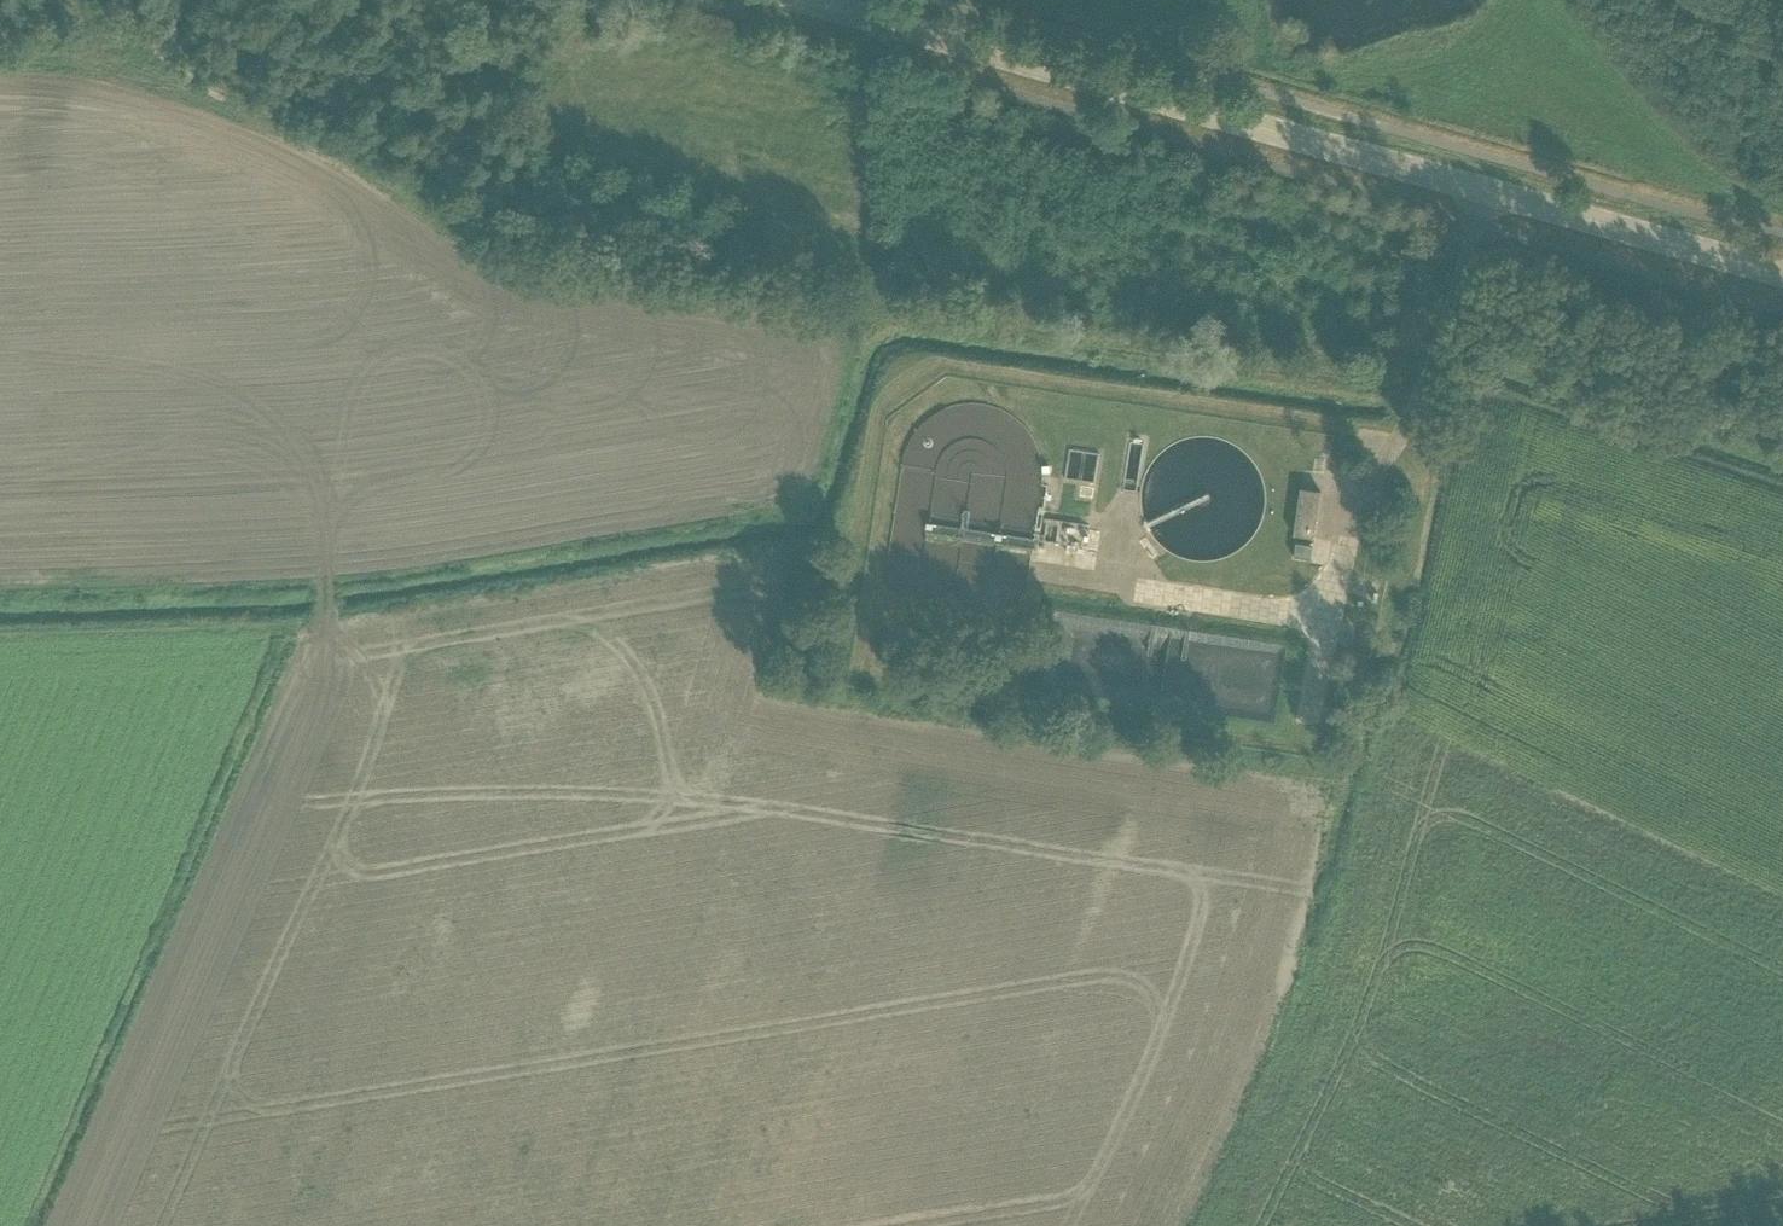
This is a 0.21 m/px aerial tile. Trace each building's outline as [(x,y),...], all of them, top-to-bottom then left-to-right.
[(1056,451),(1051,477),(1077,481),(1081,455),(1056,451)] [(1314,539),(1314,537),(1321,493),(1300,490),(1293,536),(1314,539)] [(1085,547),(1089,528),(1081,523),(1044,518),(1044,522),(1058,525),(1055,542),(1085,547)] [(1295,545),(1293,558),(1310,560),(1312,547),(1295,545)]
